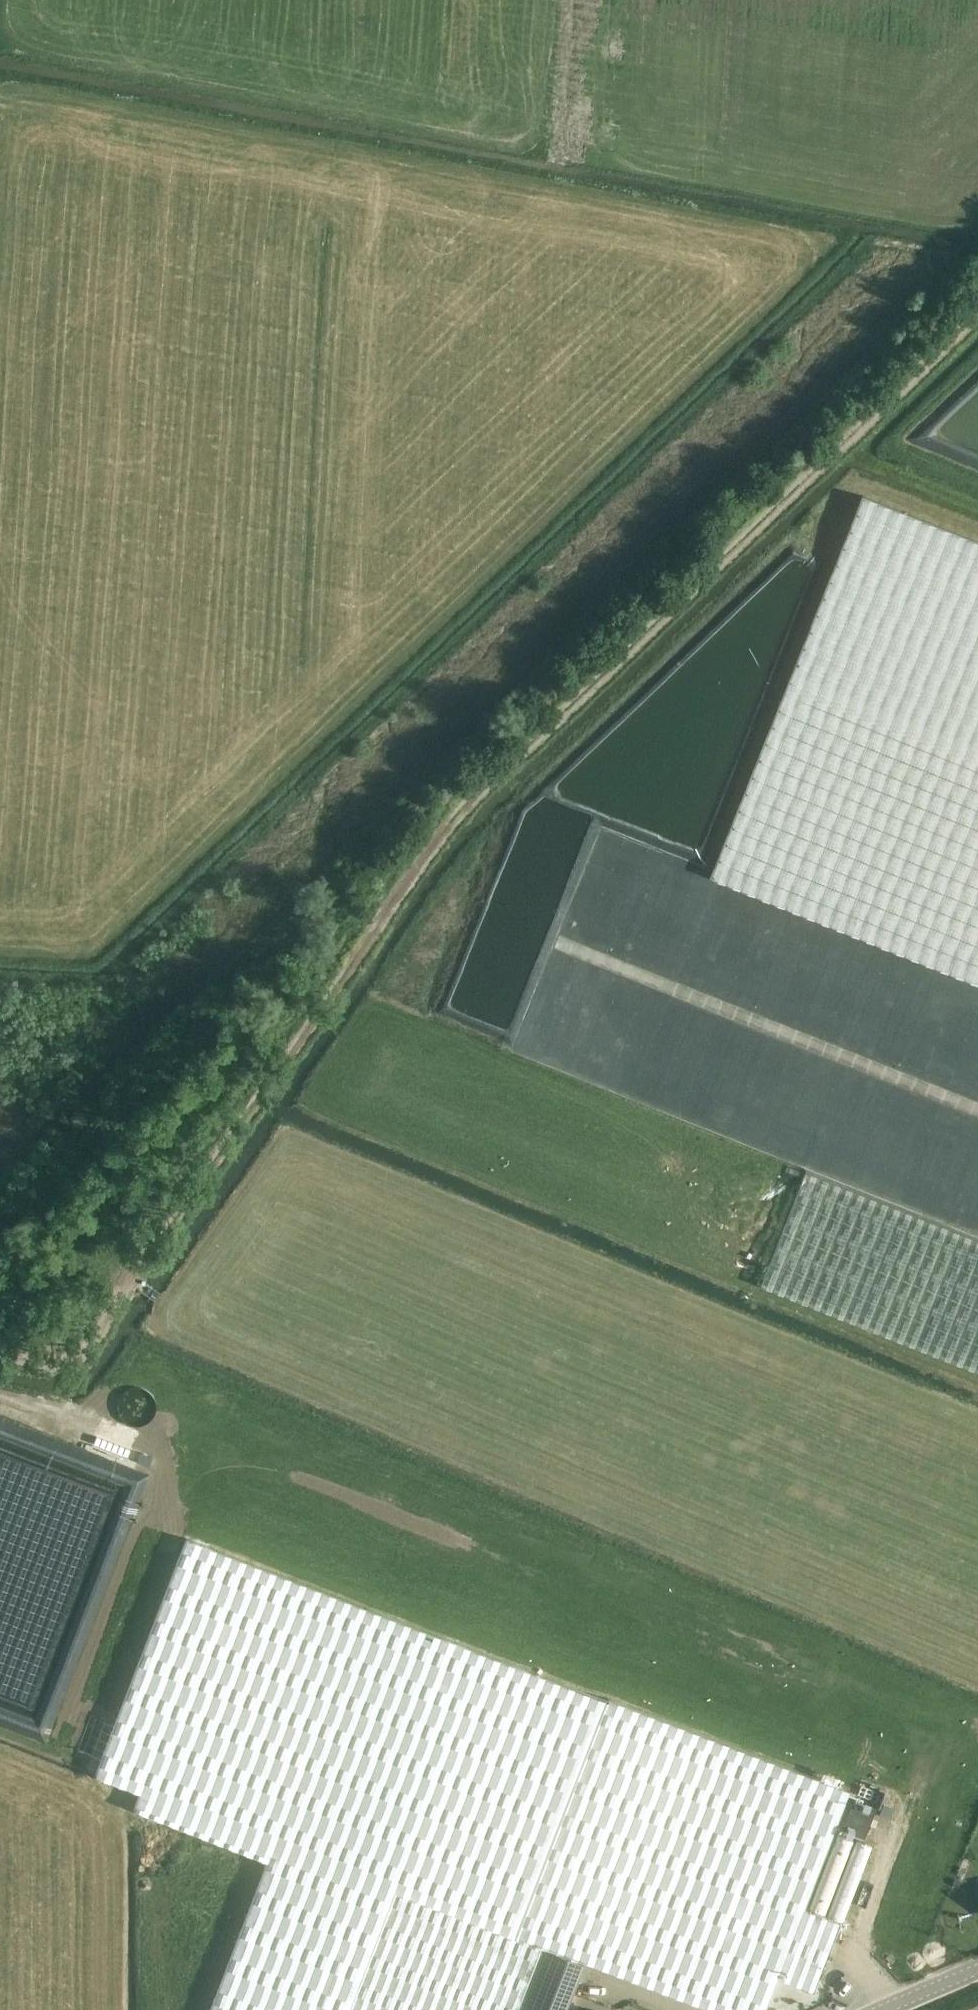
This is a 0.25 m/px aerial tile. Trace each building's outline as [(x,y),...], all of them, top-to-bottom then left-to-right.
[(977,982),(977,541),(863,495),(711,876),(977,982)] [(977,1371),(977,1239),(806,1171),(761,1285),(977,1371)] [(95,1775),(140,1792),(133,1809),(268,1861),(266,1865),(210,2009),(566,2009),(567,2007),(584,1963),(708,2009),(764,2009),(777,1977),(813,1990),(839,1921),(803,1908),(848,1792),(186,1538),(115,1724),(102,1758),(96,1773),(95,1775)]
